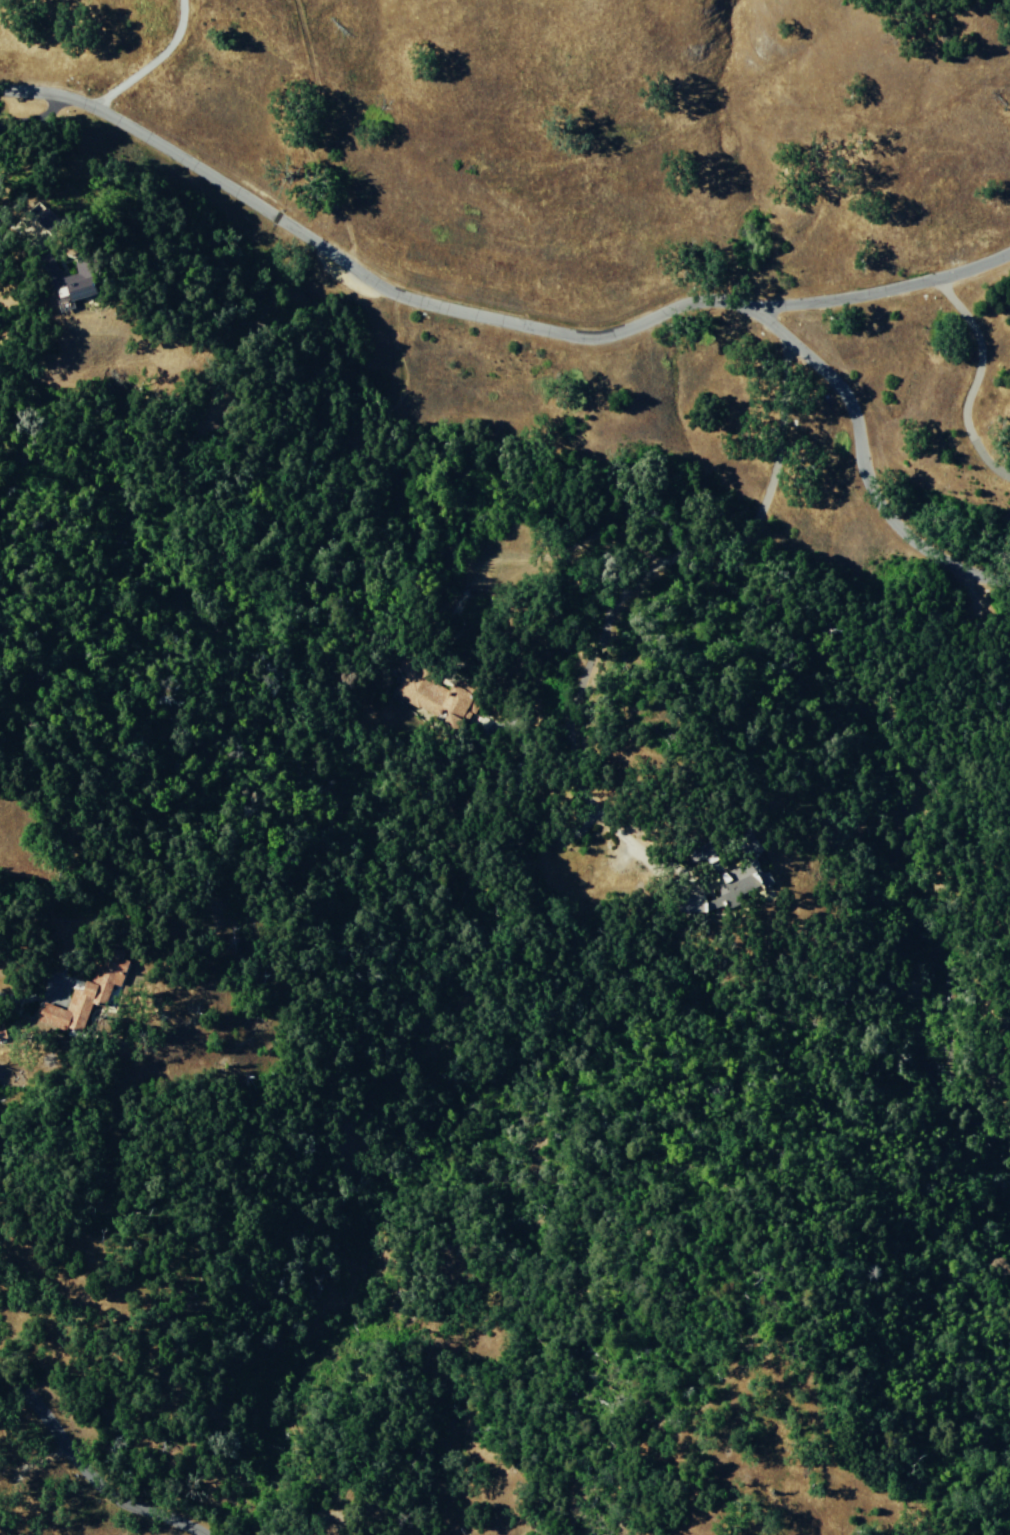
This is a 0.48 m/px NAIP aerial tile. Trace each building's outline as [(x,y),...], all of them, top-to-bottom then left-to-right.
[(457,678),(450,690),(429,678),(434,667),(400,648),(391,663),(407,672),(395,695),(454,727),(459,718),(469,723),(485,693),(457,678)] [(681,914),(725,909),(775,884),(770,870),(763,871),(755,852),(761,849),(761,846),(752,826),(734,834),(746,862),(718,874),(721,894),(706,901),(703,893),(679,896),(681,914)]
